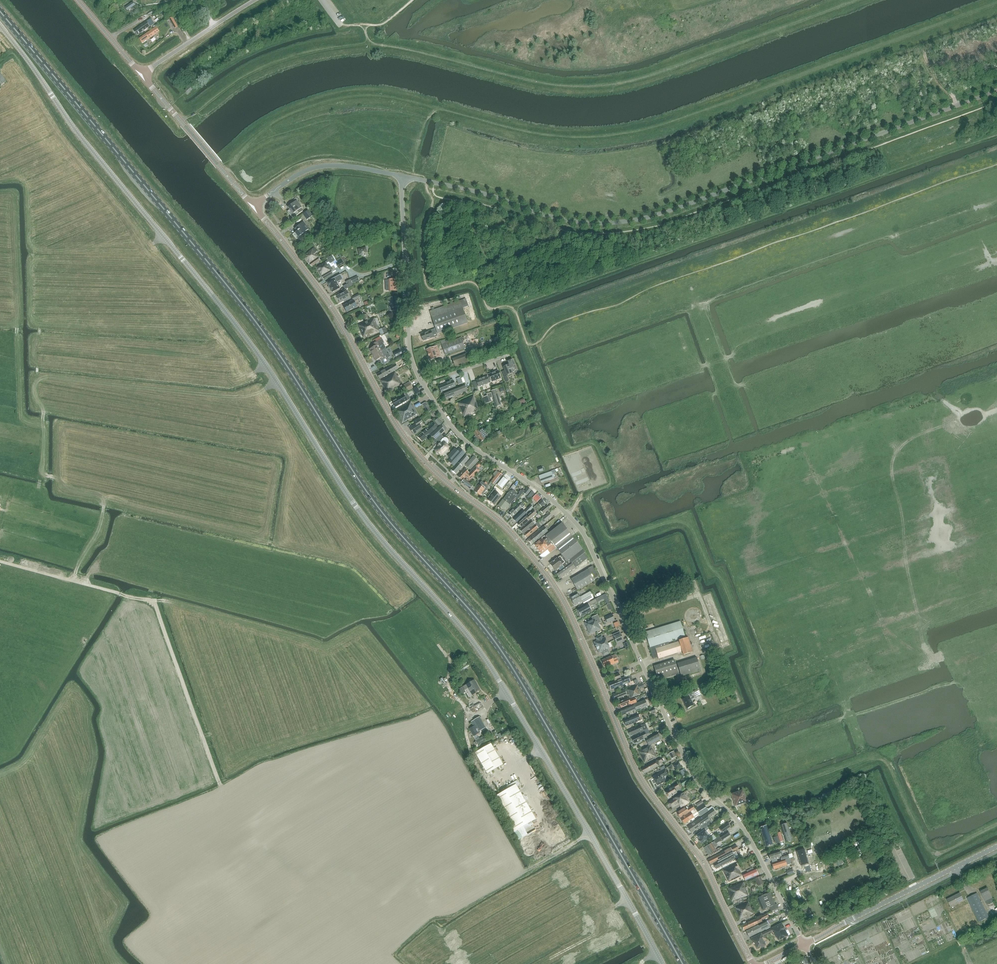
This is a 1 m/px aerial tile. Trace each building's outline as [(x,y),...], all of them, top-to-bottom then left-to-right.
[(133,2),(125,8),(127,11),(135,5),(133,2)] [(137,35),(154,24),(151,18),(134,30),(137,35)] [(142,43),(159,31),(156,27),(139,38),(142,43)] [(293,219),(303,211),(300,208),(301,207),(296,200),(288,207),(291,211),(289,213),(293,219)] [(302,215),(306,221),(312,216),(308,210),(302,215)] [(298,242),(308,234),(306,232),(309,230),(303,222),(295,228),(297,231),(292,235),(298,242)] [(312,267),(320,260),(315,253),(317,252),(314,248),(303,256),(312,267)] [(357,250),(359,256),(367,254),(366,248),(357,250)] [(325,262),(316,267),(323,279),(333,274),(331,270),(332,269),(330,265),(328,266),(325,262)] [(332,292),(339,289),(336,283),(343,279),(340,274),(330,280),(331,282),(328,283),(332,292)] [(346,289),(353,285),(350,279),(346,281),(346,282),(347,285),(345,286),(346,289)] [(389,280),(386,280),(386,286),(389,285),(389,291),(397,291),(397,279),(389,279),(389,280)] [(346,300),(351,298),(348,291),(337,296),(340,302),(346,299),(346,300)] [(393,306),(389,307),(390,311),(394,311),(398,311),(397,296),(392,297),(393,306)] [(438,334),(468,323),(463,309),(468,307),(465,299),(460,301),(430,312),(438,334)] [(354,300),(353,301),(352,301),(344,305),(347,311),(356,307),(357,307),(360,306),(358,300),(354,301),(354,300)] [(379,330),(374,318),(361,324),(360,323),(358,324),(364,338),(379,332),(381,335),(389,331),(388,329),(387,330),(385,327),(379,330)] [(423,341),(433,338),(431,331),(421,334),(423,341)] [(465,348),(461,338),(446,343),(445,340),(441,342),(442,345),(446,355),(465,348)] [(376,346),(369,349),(372,355),(381,350),(385,349),(386,348),(383,344),(384,343),(382,339),(381,340),(374,343),(376,346)] [(437,346),(427,350),(430,360),(441,356),(437,346)] [(381,350),(372,355),(376,361),(382,358),(383,360),(390,357),(389,354),(388,354),(385,349),(381,350)] [(456,368),(470,363),(466,354),(452,359),(456,368)] [(505,381),(508,380),(507,378),(507,376),(513,373),(512,371),(516,370),(512,359),(507,361),(508,363),(502,366),(503,368),(506,376),(504,377),(504,379),(505,381)] [(398,369),(404,365),(403,363),(397,366),(396,364),(377,375),(380,379),(398,369)] [(388,393),(402,384),(395,372),(380,380),(388,393)] [(500,375),(499,372),(489,376),(492,382),(502,378),(501,375),(500,375)] [(479,387),(489,383),(487,376),(476,380),(479,387)] [(441,392),(456,386),(453,380),(439,386),(441,392)] [(407,392),(413,388),(411,386),(409,382),(403,385),(407,392)] [(446,400),(467,392),(465,385),(444,393),(446,400)] [(501,405),(497,390),(491,391),(491,393),(486,395),(487,396),(482,398),(485,404),(491,402),(490,398),(493,397),(496,407),(501,405)] [(395,407),(407,400),(404,395),(392,402),(395,407)] [(464,418),(477,412),(476,411),(480,410),(474,396),(458,403),(464,418)] [(412,406),(411,403),(410,402),(396,410),(403,423),(415,416),(414,415),(417,414),(413,405),(412,406)] [(414,434),(423,429),(420,424),(423,423),(420,418),(415,422),(416,424),(410,428),(414,434)] [(442,423),(438,418),(435,421),(434,421),(433,423),(418,437),(422,441),(437,427),(438,425),(439,426),(442,423)] [(435,440),(446,430),(441,426),(431,435),(435,440)] [(478,429),(473,432),(476,436),(474,437),(476,439),(486,431),(484,428),(479,431),(478,429)] [(486,431),(476,439),(476,440),(478,439),(480,443),(485,439),(489,436),(486,431)] [(441,455),(449,447),(447,445),(448,443),(448,442),(448,440),(446,439),(444,438),(442,439),(441,441),(440,444),(438,446),(439,448),(436,450),(441,455)] [(453,451),(448,456),(451,458),(449,461),(454,466),(465,453),(459,448),(455,453),(453,451)] [(456,474),(469,460),(465,456),(451,470),(456,474)] [(471,470),(479,461),(474,457),(466,466),(471,470)] [(470,481),(480,470),(478,468),(482,464),(480,462),(469,473),(465,470),(458,477),(462,480),(465,477),(470,481)] [(495,485),(502,476),(502,475),(499,472),(491,482),(495,485)] [(539,476),(539,477),(541,483),(554,478),(552,472),(539,476)] [(503,477),(497,485),(502,489),(508,481),(503,477)] [(473,490),(476,487),(464,479),(462,482),(473,490)] [(480,495),(481,494),(483,495),(488,486),(481,481),(479,485),(474,491),(480,495)] [(519,499),(522,495),(523,493),(521,490),(519,493),(518,495),(516,494),(516,493),(513,491),(509,491),(508,493),(498,506),(503,510),(505,508),(507,509),(510,505),(509,505),(515,498),(518,500),(519,499)] [(522,503),(519,506),(518,504),(508,514),(512,518),(522,508),(524,506),(522,503)] [(543,514),(550,509),(547,505),(540,511),(543,514)] [(517,523),(532,508),(530,506),(524,512),(522,510),(513,519),(517,523)] [(521,528),(537,514),(533,510),(527,516),(518,524),(521,528)] [(545,522),(552,516),(549,513),(547,515),(543,518),(545,522)] [(523,534),(534,525),(532,522),(534,521),(533,519),(531,520),(531,521),(520,530),(523,534)] [(527,538),(540,527),(537,523),(534,525),(523,534),(527,538)] [(556,549),(572,536),(562,523),(546,536),(556,549)] [(536,533),(540,538),(548,532),(544,526),(536,533)] [(540,538),(536,533),(527,540),(531,545),(540,538)] [(556,549),(546,536),(546,535),(544,537),(534,545),(542,554),(540,556),(540,557),(541,557),(542,558),(543,558),(544,558),(544,557),(545,557),(550,554),(555,549),(556,549)] [(572,536),(556,549),(566,562),(567,562),(569,560),(571,563),(583,553),(585,552),(572,536)] [(583,553),(571,563),(575,568),(582,562),(587,558),(585,556),(583,553)] [(561,555),(550,564),(555,570),(563,564),(565,567),(571,563),(569,560),(567,562),(566,562),(561,555)] [(561,578),(574,568),(571,563),(557,573),(561,578)] [(574,586),(577,591),(594,580),(588,569),(570,580),(574,586)] [(594,598),(590,591),(580,597),(578,593),(570,597),(574,605),(582,601),(584,603),(594,598)] [(587,605),(578,610),(581,616),(591,611),(589,607),(598,602),(603,599),(601,596),(596,599),(587,604),(587,605)] [(585,623),(587,629),(598,624),(597,621),(599,620),(597,615),(592,618),(593,620),(585,623)] [(650,648),(668,642),(685,637),(680,622),(646,633),(650,648)] [(598,624),(587,629),(590,634),(601,629),(598,624)] [(596,648),(607,643),(605,638),(603,639),(601,636),(596,638),(597,641),(594,642),(596,648)] [(662,644),(650,648),(654,659),(658,657),(659,659),(682,652),(683,652),(684,655),(691,653),(690,653),(693,652),(691,647),(688,637),(686,638),(679,641),(679,642),(663,647),(662,644)] [(607,643),(596,648),(599,653),(603,652),(604,655),(609,653),(608,650),(610,649),(607,643)] [(619,662),(615,655),(602,660),(605,666),(610,664),(611,665),(619,662)] [(681,676),(701,670),(697,657),(677,663),(681,676)] [(658,680),(679,674),(674,660),(654,666),(658,680)] [(611,689),(630,682),(633,680),(631,675),(609,684),(611,689)] [(468,688),(472,695),(479,691),(476,685),(474,680),(464,686),(464,687),(460,689),(463,694),(466,692),(465,690),(468,688)] [(644,687),(642,684),(638,686),(637,685),(626,689),(626,690),(625,690),(613,695),(615,700),(627,695),(629,695),(630,698),(641,694),(639,689),(641,688),(644,687)] [(687,708),(693,705),(691,700),(695,698),(692,693),(686,696),(687,697),(682,699),(687,708)] [(637,703),(635,698),(630,700),(629,700),(628,698),(617,703),(619,709),(628,705),(628,704),(631,702),(632,705),(637,703)] [(636,711),(647,707),(645,700),(620,711),(622,716),(636,710),(636,711)] [(643,719),(640,714),(638,715),(624,721),(626,726),(640,720),(643,719)] [(472,721),(472,722),(472,723),(474,726),(469,729),(473,737),(481,733),(480,731),(486,728),(479,717),(474,719),(475,720),(472,721)] [(639,732),(648,729),(645,723),(628,731),(630,736),(639,732)] [(648,729),(639,732),(640,734),(632,738),(634,743),(647,737),(646,735),(650,733),(648,729)] [(645,763),(656,757),(650,745),(661,740),(658,734),(646,740),(649,746),(638,751),(645,763)] [(475,740),(479,749),(482,747),(480,745),(485,742),(483,737),(479,739),(478,738),(475,740)] [(503,765),(503,764),(491,744),(475,753),(487,774),(503,765)] [(644,774),(658,766),(658,764),(663,761),(661,758),(641,769),(644,774)] [(676,770),(681,767),(678,762),(673,765),(676,770)] [(657,785),(666,781),(664,776),(667,774),(665,770),(660,772),(660,773),(653,777),(657,785)] [(507,789),(494,797),(514,832),(536,819),(519,789),(520,786),(519,785),(520,785),(517,780),(505,787),(507,789)] [(669,797),(677,793),(675,790),(679,787),(678,784),(666,791),(667,794),(668,797),(669,796),(669,797)] [(735,806),(746,802),(745,798),(746,798),(743,790),(731,794),(735,806)] [(681,809),(690,803),(685,794),(684,793),(681,794),(669,802),(672,808),(678,804),(681,809)] [(707,809),(705,806),(703,803),(681,818),(684,824),(694,817),(695,820),(697,819),(698,820),(713,810),(714,809),(712,807),(708,809),(708,808),(707,809)] [(686,807),(677,812),(680,818),(693,809),(694,809),(693,807),(689,809),(687,806),(686,807)] [(707,827),(712,824),(710,820),(709,818),(715,813),(713,810),(698,820),(688,827),(692,833),(700,827),(703,831),(707,828),(707,827)] [(730,827),(728,823),(720,829),(722,833),(730,827)] [(786,842),(792,840),(787,823),(781,825),(786,842)] [(766,847),(773,845),(767,826),(760,828),(766,847)] [(707,828),(703,831),(696,836),(699,840),(699,841),(701,843),(702,843),(706,840),(710,837),(706,831),(709,829),(707,828)] [(714,841),(704,848),(709,855),(717,850),(715,847),(717,845),(716,843),(718,842),(722,840),(726,838),(723,834),(719,836),(713,840),(714,841)] [(710,864),(739,850),(736,845),(730,848),(708,860),(710,864)] [(801,850),(793,852),(795,864),(802,862),(803,864),(801,864),(802,869),(810,867),(808,860),(804,861),(801,850)] [(716,869),(741,856),(738,851),(713,863),(716,869)] [(781,851),(769,855),(771,860),(780,857),(781,861),(789,858),(788,855),(783,856),(781,851)] [(785,860),(772,864),(774,870),(787,865),(791,864),(790,859),(785,860)] [(729,882),(740,877),(739,876),(742,875),(736,864),(723,870),(729,882)] [(745,881),(758,875),(756,869),(743,875),(745,881)] [(762,882),(760,877),(754,879),(756,884),(757,884),(758,886),(764,884),(763,881),(762,882)] [(732,901),(748,896),(743,882),(728,888),(732,901)] [(989,890),(981,893),(985,900),(992,897),(989,890)] [(762,910),(775,905),(770,893),(757,898),(762,910)] [(946,899),(950,906),(963,899),(960,893),(946,899)] [(977,893),(967,898),(979,922),(989,917),(977,893)] [(740,920),(753,914),(748,902),(735,907),(740,920)] [(763,920),(769,917),(767,914),(742,926),(744,931),(758,924),(762,922),(761,920),(763,919),(763,920)] [(749,937),(769,928),(766,922),(746,931),(749,937)] [(778,941),(788,936),(782,924),(772,928),(778,941)] [(765,945),(760,935),(761,934),(751,939),(753,943),(754,942),(757,948),(761,946),(761,947),(765,945)]
